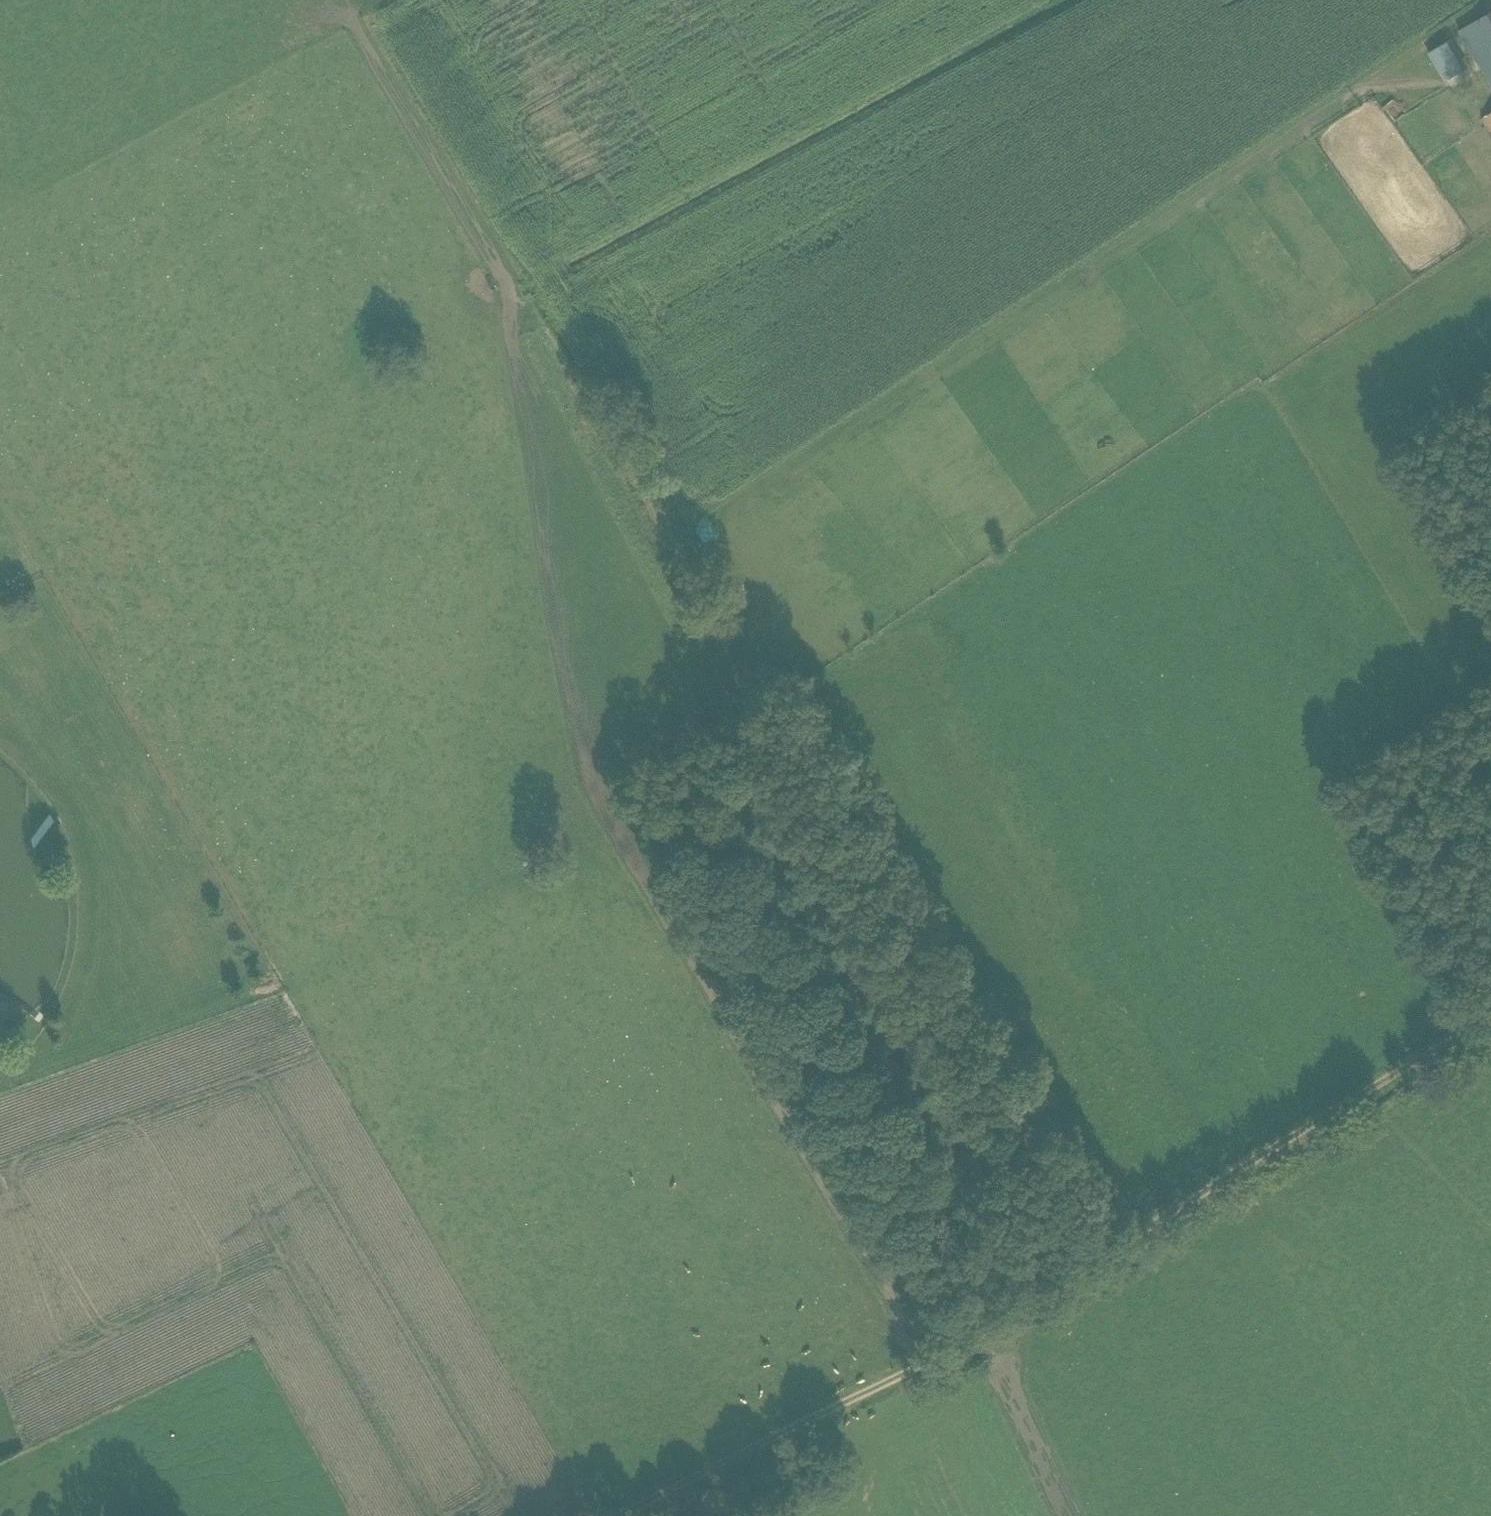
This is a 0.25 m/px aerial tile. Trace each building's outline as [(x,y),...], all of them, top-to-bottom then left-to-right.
[(1469,48),(1490,84),(1490,11),(1459,31),(1469,48)] [(1427,52),(1444,80),(1450,76),(1451,77),(1467,67),(1450,38),(1427,52)]
